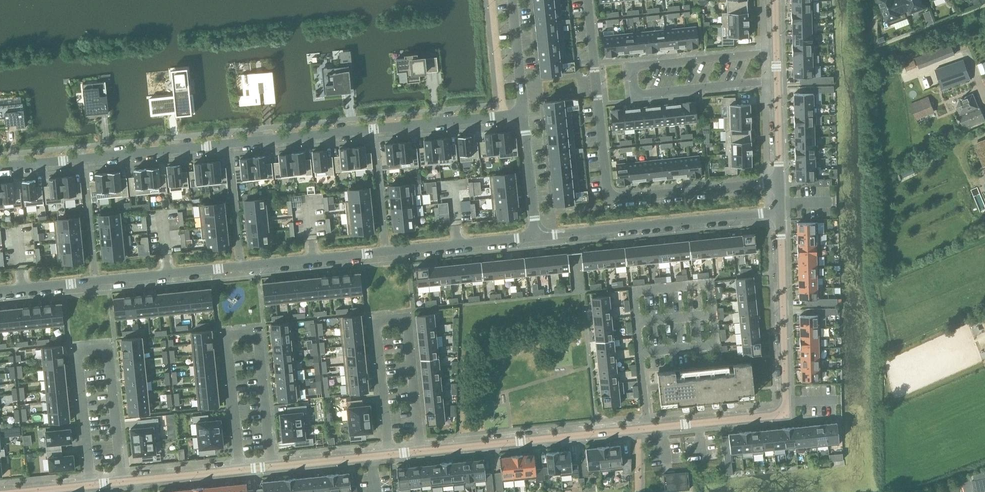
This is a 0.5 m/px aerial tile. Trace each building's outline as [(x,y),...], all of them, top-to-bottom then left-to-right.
[(574,62),(566,62),(562,24),(570,23),(570,19),(562,20),(560,0),(534,0),(542,76),(575,72),(574,62)] [(727,13),(748,12),(747,12),(747,0),(736,0),(727,0),(727,1),(727,12),(727,13)] [(889,25),(892,31),(909,24),(900,0),(895,0),(894,0),(881,0),(882,22),(882,23),(887,21),(889,25)] [(909,24),(910,24),(908,18),(907,16),(924,9),(921,0),(900,0),(909,24)] [(813,1),(791,2),(792,12),(813,12),(813,1)] [(722,25),(748,24),(748,12),(727,13),(722,13),(722,25)] [(792,12),(791,12),(791,24),(792,24),(792,23),(813,23),(813,12),(792,12)] [(792,23),(792,24),(792,34),(814,33),(813,23),(792,23)] [(722,25),(721,25),(722,45),(734,44),(733,37),(749,37),(748,24),(722,25)] [(687,47),(687,48),(697,46),(698,46),(696,27),(685,28),(687,47)] [(687,47),(685,28),(675,29),(677,48),(687,47)] [(677,48),(675,29),(665,30),(667,49),(677,48)] [(655,31),(657,50),(667,49),(665,30),(655,31)] [(645,32),(646,51),(657,50),(655,31),(645,32)] [(634,33),(636,52),(646,51),(645,32),(634,33)] [(624,34),(626,53),(636,52),(634,33),(624,34)] [(814,33),(792,34),(792,44),(792,45),(814,44),(814,33)] [(614,35),(616,54),(617,54),(626,53),(624,34),(614,35)] [(616,54),(614,35),(603,36),(605,55),(606,55),(606,56),(617,55),(617,54),(616,54)] [(792,45),(792,44),(792,56),(793,56),(812,55),(814,55),(814,44),(792,45)] [(420,81),(419,73),(438,71),(437,57),(418,59),(417,54),(404,55),(404,58),(396,59),(397,72),(406,71),(407,82),(420,81)] [(793,56),(793,66),(806,66),(812,66),(812,65),(812,55),(793,56)] [(350,90),(349,83),(350,83),(349,71),(351,71),(352,71),(351,58),(340,59),(340,68),(322,69),(324,94),(325,94),(325,92),(326,92),(326,94),(337,93),(337,91),(343,90),(350,90)] [(907,71),(917,67),(914,60),(904,64),(907,71)] [(971,79),(964,60),(935,69),(942,89),(971,79)] [(808,77),(812,77),(815,77),(814,65),(812,65),(812,66),(806,66),(793,66),(793,77),(799,77),(804,77),(808,77)] [(195,113),(193,94),(189,94),(187,69),(171,71),(174,96),(149,99),(151,115),(177,113),(176,111),(182,111),(182,113),(182,114),(195,113)] [(259,92),(263,92),(265,103),(275,102),(272,71),(247,74),(249,95),(239,96),(240,105),(261,103),(259,92)] [(91,88),(83,89),(86,115),(109,112),(105,81),(97,82),(98,87),(91,88)] [(815,93),(812,93),(808,93),(804,93),(800,93),(794,93),(794,105),(813,105),(815,105),(815,93)] [(978,106),(973,94),(963,98),(963,97),(961,98),(962,99),(960,99),(957,107),(960,113),(958,114),(965,130),(984,121),(984,120),(979,106),(978,106)] [(727,105),(727,116),(727,117),(751,116),(750,104),(735,104),(735,97),(723,97),(723,105),(727,105)] [(932,106),(929,97),(910,104),(914,113),(932,106)] [(589,201),(587,190),(579,191),(575,153),(583,152),(583,148),(575,149),(571,110),(579,109),(578,98),(545,102),(555,205),(589,201)] [(683,103),(685,123),(696,122),(694,102),(683,103)] [(5,120),(6,126),(16,124),(17,128),(25,127),(23,103),(0,105),(0,116),(5,115),(5,120)] [(685,123),(683,103),(673,104),(675,124),(685,123)] [(663,105),(665,125),(675,124),(673,104),(663,105)] [(663,105),(653,106),(655,126),(665,125),(663,105)] [(794,115),(813,115),(813,105),(794,105),(794,115)] [(643,108),(645,127),(655,126),(653,106),(643,108)] [(645,127),(643,108),(632,109),(634,128),(645,127)] [(624,129),(622,110),(623,110),(623,109),(611,110),(611,111),(613,130),(624,129)] [(622,110),(624,129),(634,128),(632,109),(623,110),(622,110)] [(795,127),(814,126),(816,126),(816,115),(813,115),(794,115),(794,127),(795,127)] [(727,116),(723,117),(724,129),(725,129),(750,129),(751,129),(751,116),(727,117),(727,116)] [(795,137),(814,136),(814,126),(795,127),(795,137)] [(751,141),(750,129),(725,129),(725,142),(751,141)] [(497,133),(500,158),(518,156),(517,141),(511,142),(510,131),(497,133)] [(500,158),(497,133),(485,134),(486,144),(480,145),(481,157),(499,155),(499,158),(500,158)] [(458,137),(460,162),(473,160),(473,158),(479,157),(478,145),(472,146),(471,135),(458,137)] [(814,136),(795,137),(795,147),(817,147),(816,136),(814,136)] [(437,139),(439,164),(452,163),(451,160),(457,160),(456,147),(450,148),(449,137),(437,139)] [(439,164),(437,139),(424,140),(425,150),(419,151),(421,166),(439,164)] [(975,144),(984,165),(984,140),(975,144)] [(410,141),(398,143),(400,168),(419,166),(417,151),(411,152),(410,141)] [(728,154),(752,153),(751,141),(725,142),(726,154),(728,154)] [(382,170),(400,168),(398,143),(385,144),(386,154),(380,155),(382,170)] [(352,147),(354,170),(373,168),(371,156),(366,156),(364,146),(352,147)] [(336,172),(354,170),(352,147),(340,149),(341,159),(335,160),(336,172)] [(817,159),(817,147),(795,147),(795,159),(814,159),(817,159)] [(313,151),(315,176),(334,175),(333,160),(327,160),(326,150),(313,151)] [(304,152),(293,153),(296,176),(312,174),(311,162),(305,163),(304,152)] [(275,178),(296,176),(293,153),(279,155),(280,165),(274,166),(275,178)] [(728,166),(725,166),(725,174),(737,173),(737,166),(752,166),(752,153),(728,154),(728,166)] [(265,156),(252,157),(255,180),(273,178),(272,166),(266,167),(265,156)] [(688,157),(690,176),(689,176),(689,177),(700,175),(701,175),(699,156),(688,157)] [(237,182),(255,180),(252,157),(240,159),(241,169),(235,170),(237,182)] [(690,176),(688,157),(678,158),(680,177),(689,176),(690,176)] [(668,159),(670,178),(680,177),(678,158),(668,159)] [(670,178),(668,159),(658,160),(660,179),(670,178)] [(814,159),(795,159),(796,169),(815,169),(814,159)] [(647,161),(649,180),(660,179),(658,160),(647,161)] [(219,161),(207,162),(209,185),(228,183),(226,171),(220,171),(219,161)] [(637,162),(639,181),(649,180),(647,161),(637,162)] [(209,185),(207,162),(194,163),(195,174),(189,175),(191,187),(209,185)] [(627,163),(629,182),(630,182),(639,181),(637,162),(627,163)] [(629,182),(627,163),(617,164),(618,183),(619,183),(619,184),(630,183),(630,182),(629,182)] [(168,166),(170,191),(183,190),(183,188),(189,187),(187,175),(182,175),(180,165),(168,166)] [(146,168),(149,194),(167,192),(166,177),(160,178),(159,167),(146,168)] [(149,194),(146,168),(134,170),(135,180),(129,181),(130,195),(149,194)] [(817,169),(815,169),(796,169),(796,181),(807,181),(817,180),(817,179),(817,169)] [(120,171),(107,172),(110,197),(129,196),(127,181),(121,181),(120,171)] [(98,201),(98,199),(110,197),(107,172),(95,174),(96,184),(90,185),(92,202),(98,201)] [(516,180),(515,173),(489,176),(490,187),(515,184),(515,180),(516,180)] [(62,177),(64,202),(65,202),(64,200),(82,198),(81,186),(75,186),(74,176),(62,177)] [(64,202),(62,177),(49,178),(50,189),(44,189),(46,204),(64,202)] [(22,181),(25,206),(38,205),(38,202),(44,202),(42,190),(36,190),(35,180),(22,181)] [(1,183),(4,208),(22,206),(21,192),(15,192),(13,182),(1,183)] [(391,197),(415,195),(414,183),(388,186),(389,193),(390,193),(391,197)] [(515,184),(490,187),(491,198),(517,195),(517,189),(515,189),(515,184)] [(350,201),(370,199),(369,195),(371,195),(370,188),(349,190),(350,201)] [(391,208),(417,205),(415,195),(391,197),(391,202),(390,202),(391,208)] [(517,195),(491,198),(492,208),(517,206),(517,201),(518,201),(517,195)] [(252,200),(243,201),(244,208),(245,207),(246,212),(270,209),(269,198),(256,200),(253,200),(252,200)] [(346,213),(372,210),(371,204),(370,204),(370,199),(350,201),(345,201),(346,213)] [(200,217),(225,214),(224,210),(225,209),(225,203),(199,205),(200,217)] [(393,219),(418,216),(417,205),(391,208),(391,214),(392,214),(393,219)] [(517,206),(492,208),(494,220),(520,217),(519,210),(518,210),(517,206)] [(270,209),(246,212),(246,216),(245,217),(246,223),(267,221),(271,220),(270,209)] [(347,223),(372,221),(372,216),(373,216),(372,210),(346,213),(347,223)] [(120,224),(119,213),(98,216),(99,222),(100,222),(100,227),(120,225),(120,224)] [(201,227),(227,225),(226,218),(225,219),(225,214),(200,217),(201,227)] [(393,230),(419,227),(418,216),(393,219),(393,223),(392,223),(393,230)] [(55,231),(80,229),(79,224),(80,224),(80,218),(54,220),(55,231)] [(267,221),(246,223),(246,229),(247,229),(248,233),(268,231),(267,221)] [(348,235),(374,232),(374,225),(373,225),(372,221),(347,223),(348,235)] [(797,234),(818,234),(817,222),(797,223),(797,234)] [(120,225),(100,227),(101,231),(100,231),(100,238),(126,235),(125,224),(120,224),(120,225)] [(201,227),(202,239),(207,238),(227,236),(226,231),(228,231),(227,225),(201,227)] [(56,242),(82,239),(81,233),(80,233),(80,229),(55,231),(56,242)] [(268,231),(248,233),(248,238),(247,238),(248,245),(274,242),(273,230),(268,231)] [(743,235),(744,252),(756,251),(755,243),(755,242),(754,234),(743,235)] [(797,244),(797,245),(816,245),(815,234),(818,234),(797,234),(798,244),(797,244)] [(126,235),(100,238),(101,244),(102,244),(103,248),(127,246),(126,235)] [(734,254),(744,252),(743,235),(742,235),(732,236),(734,254)] [(207,238),(208,249),(229,247),(229,240),(227,240),(227,236),(207,238)] [(723,255),(734,254),(732,236),(721,238),(723,255)] [(712,256),(723,255),(721,238),(710,239),(712,256)] [(57,253),(82,250),(81,246),(83,246),(82,239),(56,242),(57,253)] [(701,257),(712,256),(710,239),(700,240),(701,257)] [(691,258),(689,240),(688,240),(688,241),(678,242),(680,259),(690,258),(691,258)] [(691,258),(701,257),(700,240),(689,241),(689,240),(691,258)] [(669,260),(680,259),(678,242),(667,243),(669,260)] [(658,261),(669,260),(667,243),(657,244),(658,261)] [(648,262),(658,261),(657,244),(646,245),(648,262)] [(637,263),(648,262),(646,245),(635,246),(637,263)] [(816,245),(797,245),(797,256),(818,255),(816,255),(816,245)] [(127,246),(103,248),(103,253),(102,253),(103,260),(129,257),(127,246)] [(627,264),(637,263),(635,246),(625,247),(624,247),(626,265),(627,265),(627,264)] [(614,249),(615,266),(626,264),(626,265),(624,247),(614,249)] [(605,267),(615,266),(614,249),(603,250),(605,267)] [(57,253),(58,264),(84,261),(83,255),(82,255),(82,250),(57,253)] [(594,268),(605,267),(603,250),(592,251),(594,268)] [(583,269),(594,268),(592,251),(582,252),(582,251),(580,252),(581,252),(583,269)] [(567,253),(556,254),(558,271),(569,270),(568,254),(568,253),(567,253)] [(558,271),(556,254),(545,255),(547,272),(558,271)] [(545,255),(535,257),(536,273),(547,272),(545,255)] [(798,256),(798,267),(818,266),(818,255),(797,256),(798,256)] [(524,258),(513,259),(515,276),(525,274),(525,275),(526,275),(524,257),(524,258)] [(536,273),(535,257),(524,258),(524,257),(526,275),(526,274),(536,273)] [(515,276),(513,259),(502,260),(504,277),(515,276)] [(504,277),(502,260),(492,261),(494,278),(504,277)] [(494,278),(492,261),(481,262),(483,279),(494,278)] [(481,262),(470,263),(472,280),(482,279),(483,279),(481,262)] [(470,263),(460,264),(461,281),(472,280),(470,263)] [(460,264),(449,265),(451,282),(461,281),(460,264)] [(449,265),(438,266),(440,283),(451,282),(449,265)] [(427,267),(429,285),(440,283),(438,266),(428,267),(427,267)] [(819,277),(818,266),(798,267),(799,277),(819,277)] [(429,285),(427,267),(416,268),(415,268),(415,269),(416,269),(416,277),(417,277),(418,286),(429,285)] [(349,274),(351,294),(362,293),(360,273),(349,274)] [(349,274),(338,276),(340,296),(351,294),(349,274)] [(340,296),(338,276),(328,277),(330,297),(340,296)] [(330,297),(328,277),(317,278),(319,298),(330,297)] [(736,279),(737,289),(754,288),(753,277),(736,279)] [(799,277),(799,288),(812,288),(816,288),(819,288),(819,287),(817,287),(816,277),(819,277),(799,277)] [(306,279),(308,299),(319,298),(317,278),(306,279)] [(297,300),(308,299),(306,279),(295,280),(297,300)] [(297,300),(295,280),(285,281),(287,301),(297,300)] [(287,301),(285,281),(274,282),(276,299),(276,302),(287,301)] [(263,283),(265,303),(276,302),(276,299),(274,282),(263,283)] [(737,289),(738,300),(755,298),(754,288),(737,289)] [(819,299),(819,288),(816,288),(812,288),(799,288),(799,299),(805,299),(805,306),(813,306),(813,299),(817,299),(819,299)] [(213,309),(211,289),(200,290),(202,310),(213,309)] [(191,311),(202,310),(200,290),(189,291),(191,311)] [(180,312),(191,311),(189,291),(178,292),(180,312)] [(170,313),(180,312),(178,292),(168,293),(170,313)] [(159,314),(170,313),(168,293),(157,294),(159,314)] [(146,295),(148,315),(159,314),(157,294),(146,295)] [(146,295),(135,296),(137,316),(148,315),(146,295)] [(127,317),(137,316),(135,296),(125,297),(127,317)] [(609,296),(592,298),(593,309),(610,307),(609,296)] [(114,298),(113,299),(116,318),(127,317),(125,297),(114,298)] [(738,300),(739,311),(756,309),(755,298),(738,300)] [(63,324),(64,324),(62,304),(51,305),(53,325),(63,324)] [(42,326),(53,325),(51,305),(40,306),(42,326)] [(31,327),(42,326),(40,306),(29,307),(31,327)] [(31,327),(29,307),(18,308),(20,328),(31,327)] [(611,318),(610,307),(593,309),(594,320),(611,318)] [(10,329),(20,328),(18,308),(8,309),(10,329)] [(800,315),(800,327),(801,327),(820,326),(820,315),(817,315),(813,315),(813,308),(805,309),(806,315),(800,315)] [(10,329),(8,309),(0,310),(0,330),(10,329)] [(739,311),(740,322),(757,320),(756,309),(739,311)] [(417,316),(418,327),(435,325),(434,314),(417,316)] [(361,325),(360,315),(339,317),(340,327),(361,325)] [(611,318),(594,320),(595,331),(612,329),(611,318)] [(740,322),(741,332),(758,330),(757,320),(740,322)] [(272,334),(293,332),(292,322),(271,324),(272,334)] [(361,325),(340,327),(341,337),(362,334),(361,325)] [(418,327),(419,338),(436,336),(435,325),(418,327)] [(820,337),(820,326),(801,327),(800,327),(800,337),(800,338),(820,337)] [(613,339),(612,329),(595,331),(596,341),(613,340),(613,339)] [(211,330),(191,332),(191,333),(192,343),(212,341),(211,330)] [(741,332),(742,343),(759,341),(759,337),(758,330),(741,332)] [(273,343),(294,341),(293,332),(272,334),(273,343)] [(362,334),(341,337),(342,346),(363,344),(362,334)] [(420,349),(437,347),(436,336),(419,338),(420,349)] [(122,339),(122,340),(123,350),(143,348),(142,337),(122,339)] [(800,338),(800,348),(821,348),(820,337),(800,338)] [(613,340),(596,341),(596,342),(597,352),(614,351),(613,340),(614,340),(613,340)] [(193,354),(213,352),(212,341),(192,343),(193,354)] [(274,353),(295,351),(294,341),(273,343),(274,353)] [(759,341),(742,343),(743,355),(752,354),(752,355),(752,354),(760,354),(761,354),(761,353),(760,342),(760,341),(759,341)] [(363,344),(342,346),(343,356),(364,353),(363,344)] [(62,346),(62,345),(42,347),(42,348),(43,358),(63,356),(62,346)] [(421,359),(438,357),(437,347),(420,349),(421,359)] [(124,361),(144,359),(143,348),(123,350),(124,361)] [(821,359),(821,348),(800,348),(800,349),(801,359),(821,359)] [(275,363),(296,360),(295,351),(274,353),(275,363)] [(615,361),(614,351),(597,352),(598,363),(615,361)] [(193,354),(195,365),(215,363),(213,352),(193,354)] [(364,353),(343,356),(344,365),(365,363),(364,353)] [(43,358),(44,369),(64,367),(63,356),(43,358)] [(438,357),(421,359),(421,360),(422,370),(439,368),(438,358),(439,358),(438,357)] [(125,372),(145,370),(144,359),(124,361),(125,372)] [(821,369),(821,359),(801,359),(801,370),(821,369)] [(276,372),(297,370),(296,360),(275,363),(276,372)] [(615,361),(598,363),(599,374),(616,372),(615,361)] [(196,375),(216,373),(215,363),(195,365),(196,375)] [(365,363),(344,365),(345,375),(366,373),(365,363)] [(657,372),(660,405),(660,406),(661,405),(665,405),(666,405),(671,404),(672,404),(677,404),(682,404),(687,403),(688,403),(693,402),(697,402),(702,401),(703,401),(711,400),(712,400),(717,400),(718,400),(721,399),(721,400),(726,399),(727,399),(732,399),(733,399),(733,398),(738,398),(738,397),(742,397),(743,397),(748,396),(748,397),(749,397),(749,396),(753,396),(754,396),(754,395),(750,363),(745,363),(744,363),(738,364),(670,371),(669,371),(664,371),(663,371),(657,372)] [(44,369),(45,380),(65,378),(64,367),(44,369)] [(422,370),(423,381),(440,379),(439,368),(422,370)] [(821,369),(801,370),(801,381),(822,381),(821,369)] [(126,383),(146,381),(145,370),(125,372),(126,383)] [(277,382),(298,380),(297,370),(276,372),(277,382)] [(617,382),(616,372),(599,374),(600,384),(617,382)] [(197,386),(217,384),(216,373),(196,375),(197,386)] [(366,373),(345,375),(346,384),(367,382),(366,373)] [(46,391),(66,389),(65,378),(45,380),(46,391)] [(440,379),(423,381),(424,392),(441,390),(440,379)] [(278,391),(299,389),(298,380),(277,382),(278,391)] [(146,381),(126,383),(127,393),(147,391),(146,381)] [(367,382),(346,384),(347,394),(368,392),(367,382)] [(602,395),(619,393),(617,382),(600,384),(601,394),(602,395)] [(218,395),(217,384),(197,386),(198,397),(218,395)] [(48,401),(68,399),(66,389),(46,391),(48,401)] [(279,401),(300,399),(299,389),(278,391),(279,401)] [(424,392),(425,402),(442,400),(441,390),(424,392)] [(147,391),(127,393),(128,404),(148,402),(147,391)] [(620,405),(619,393),(602,395),(601,394),(601,395),(602,406),(602,407),(604,407),(611,406),(611,405),(620,405)] [(218,395),(198,397),(199,408),(219,406),(218,395)] [(48,401),(49,412),(69,410),(68,399),(48,401)] [(347,407),(349,421),(371,418),(370,405),(359,406),(358,400),(346,401),(347,407)] [(426,413),(444,411),(442,400),(425,402),(426,412),(426,413)] [(148,402),(128,404),(129,415),(149,413),(148,402)] [(292,413),(280,414),(282,428),(304,425),(302,412),(307,411),(306,405),(291,407),(292,413)] [(50,423),(70,421),(69,410),(49,412),(50,423)] [(428,425),(436,424),(436,423),(445,423),(444,411),(426,413),(427,424),(427,425),(428,425)] [(198,435),(222,433),(220,419),(205,421),(205,415),(193,416),(193,422),(197,422),(198,435)] [(131,429),(132,442),(155,440),(153,427),(159,427),(158,418),(141,420),(141,428),(131,429)] [(371,418),(349,421),(350,434),(350,441),(362,439),(362,433),(372,432),(371,418)] [(826,424),(828,445),(839,444),(837,423),(835,423),(826,424)] [(826,424),(815,425),(817,446),(828,445),(826,424)] [(304,425),(282,428),(283,441),(298,440),(298,446),(314,444),(313,438),(305,439),(304,425)] [(806,448),(817,446),(815,425),(804,426),(806,448)] [(806,448),(804,426),(794,427),(793,427),(795,446),(806,445),(806,448)] [(1,429),(1,432),(2,437),(20,435),(20,427),(1,429)] [(795,446),(793,427),(783,428),(785,447),(795,446)] [(57,444),(72,442),(70,428),(46,431),(47,445),(46,445),(46,451),(58,450),(57,444)] [(782,428),(772,429),(774,448),(785,447),(783,428),(782,428)] [(772,429),(761,431),(763,450),(774,448),(772,429)] [(176,430),(168,431),(169,438),(177,438),(176,430)] [(750,431),(740,432),(742,454),(742,452),(752,451),(750,431)] [(752,451),(763,450),(761,431),(751,432),(751,431),(750,431),(752,451)] [(731,455),(742,454),(740,432),(739,432),(739,433),(728,434),(729,436),(722,437),(723,441),(729,440),(729,445),(730,449),(730,453),(731,455)] [(222,433),(198,435),(200,449),(199,449),(200,455),(212,454),(211,448),(223,447),(222,433)] [(160,453),(156,453),(155,440),(132,442),(134,456),(145,455),(146,462),(161,460),(160,453)] [(608,447),(611,470),(623,469),(620,445),(609,447),(608,447)] [(609,447),(609,446),(597,447),(597,448),(598,448),(600,471),(611,470),(608,447),(609,447)] [(598,448),(597,448),(586,449),(587,463),(581,464),(582,476),(589,475),(588,473),(600,471),(598,448)] [(58,450),(46,451),(47,457),(48,456),(50,470),(74,468),(73,454),(59,455),(58,450)] [(542,468),(543,480),(550,480),(549,476),(560,474),(561,474),(558,452),(559,452),(559,451),(547,452),(548,467),(542,468)] [(561,474),(560,474),(561,476),(573,474),(573,477),(579,476),(578,464),(572,464),(570,451),(559,452),(558,452),(561,474)] [(543,482),(543,480),(542,468),(536,469),(534,454),(523,455),(522,455),(525,479),(536,478),(536,483),(543,482)] [(511,457),(514,480),(525,479),(522,455),(523,455),(511,456),(511,457)] [(501,472),(495,473),(495,481),(502,480),(502,481),(514,480),(511,457),(500,458),(501,472)] [(474,480),(474,482),(486,481),(486,478),(485,474),(484,459),(473,461),(475,479),(474,480)] [(464,481),(474,480),(475,479),(473,461),(462,462),(464,481)] [(452,463),(452,462),(440,463),(440,464),(443,486),(453,485),(451,463),(452,463)] [(464,481),(462,462),(452,463),(451,463),(453,485),(465,484),(464,481)] [(431,484),(432,487),(443,486),(440,464),(430,465),(432,484),(431,484)] [(421,485),(431,484),(432,484),(430,465),(419,466),(421,485)] [(408,467),(410,488),(422,487),(421,485),(419,466),(408,467)] [(410,488),(408,467),(397,468),(399,490),(410,488)] [(687,471),(664,473),(663,474),(665,491),(666,491),(680,490),(681,490),(681,489),(685,489),(686,489),(686,490),(689,489),(688,472),(688,471),(687,471)] [(357,485),(351,486),(349,473),(339,474),(338,474),(340,491),(357,491),(357,485)] [(327,475),(329,491),(340,491),(338,474),(339,474),(327,475)] [(318,491),(329,491),(327,475),(317,476),(318,491)] [(317,476),(306,478),(307,491),(318,491),(317,476)] [(296,478),(284,479),(284,480),(286,491),(297,491),(295,479),(296,479),(296,478)] [(306,478),(296,479),(295,479),(297,491),(307,491),(306,478)] [(972,481),(974,491),(984,491),(984,478),(972,481)] [(284,480),(274,481),(275,491),(286,491),(284,480)] [(274,481),(262,482),(263,489),(263,491),(275,491),(274,481)] [(236,491),(247,491),(247,490),(247,484),(235,485),(236,491)]
